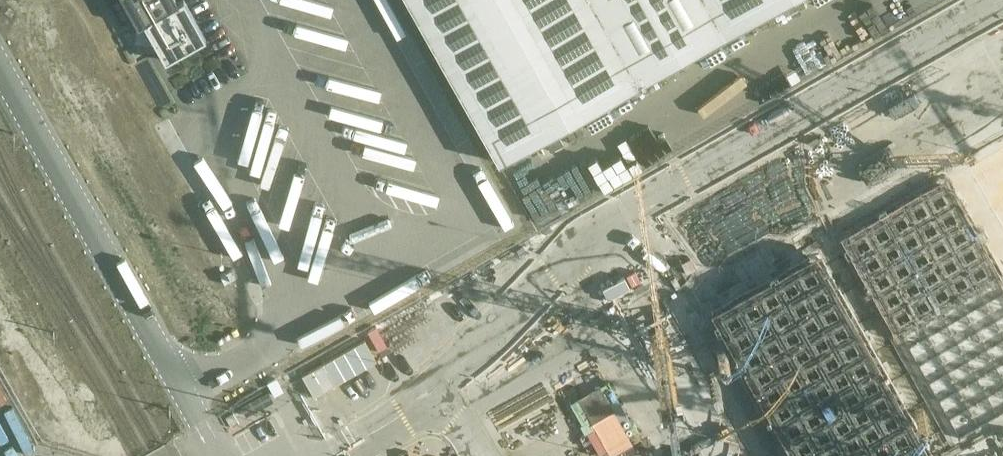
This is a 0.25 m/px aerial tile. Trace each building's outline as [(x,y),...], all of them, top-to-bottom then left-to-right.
[(137,25),(136,37),(153,39),(165,60),(205,38),(184,0),(123,0),(137,25)] [(498,162),(785,0),(407,0),(498,162)] [(897,20),(880,32),(889,44),(891,43),(899,54),(914,43),(897,20)] [(855,44),(862,57),(884,45),(876,32),(855,44)] [(875,73),(896,63),(889,48),(867,58),(875,73)] [(823,77),(844,65),(838,55),(796,80),(807,100),(828,87),(823,77)] [(979,133),(1002,121),(1002,95),(969,111),(979,133)] [(853,179),(725,241),(736,263),(864,201),(853,179)] [(683,269),(634,296),(646,317),(695,290),(683,269)] [(788,310),(799,330),(818,320),(807,300),(788,310)] [(685,345),(715,353),(719,340),(688,332),(685,345)] [(782,383),(786,369),(749,357),(744,371),(782,383)] [(659,390),(663,379),(643,372),(639,384),(659,390)] [(467,446),(497,424),(490,414),(459,435),(467,446)] [(373,455),(408,455),(399,435),(370,448),(373,455)] [(420,451),(421,455),(447,455),(444,444),(420,451)]
